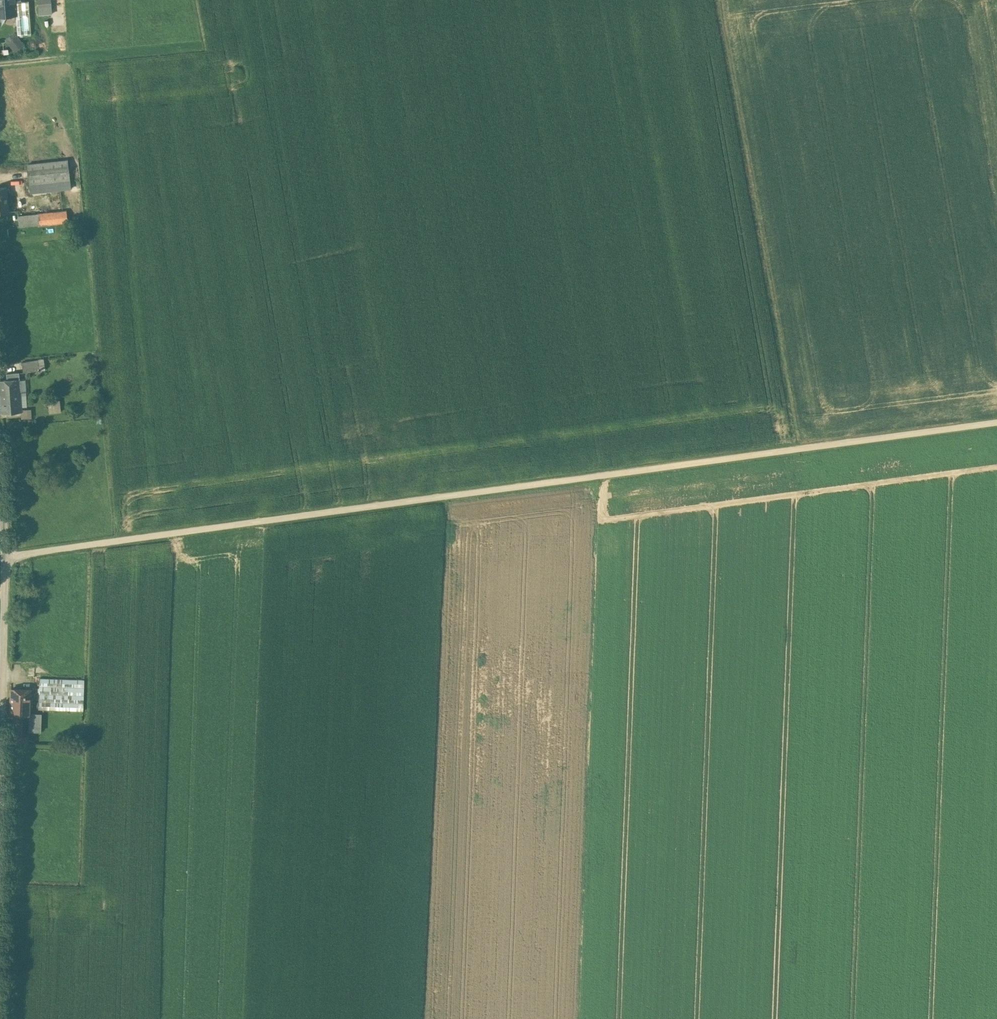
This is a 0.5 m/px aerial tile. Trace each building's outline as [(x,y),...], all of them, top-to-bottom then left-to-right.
[(18,14),(18,0),(0,0),(0,14),(18,14)] [(40,14),(54,13),(53,0),(40,0),(40,14)] [(16,31),(6,38),(16,52),(26,44),(16,31)] [(68,159),(27,164),(30,193),(71,188),(68,159)] [(0,187),(0,213),(9,212),(7,187),(0,187)] [(68,222),(67,210),(18,215),(19,227),(68,222)] [(44,358),(22,361),(23,372),(45,370),(44,358)] [(0,380),(0,406),(1,413),(21,411),(22,411),(22,409),(19,372),(6,373),(7,379),(0,380)] [(60,400),(48,401),(49,413),(61,412),(60,400)] [(22,411),(21,411),(21,418),(32,417),(31,409),(22,409),(22,411)] [(84,680),(40,678),(40,706),(84,708),(84,680)] [(33,686),(11,686),(9,713),(16,714),(14,740),(31,740),(31,731),(42,731),(42,711),(32,711),(33,686)]
